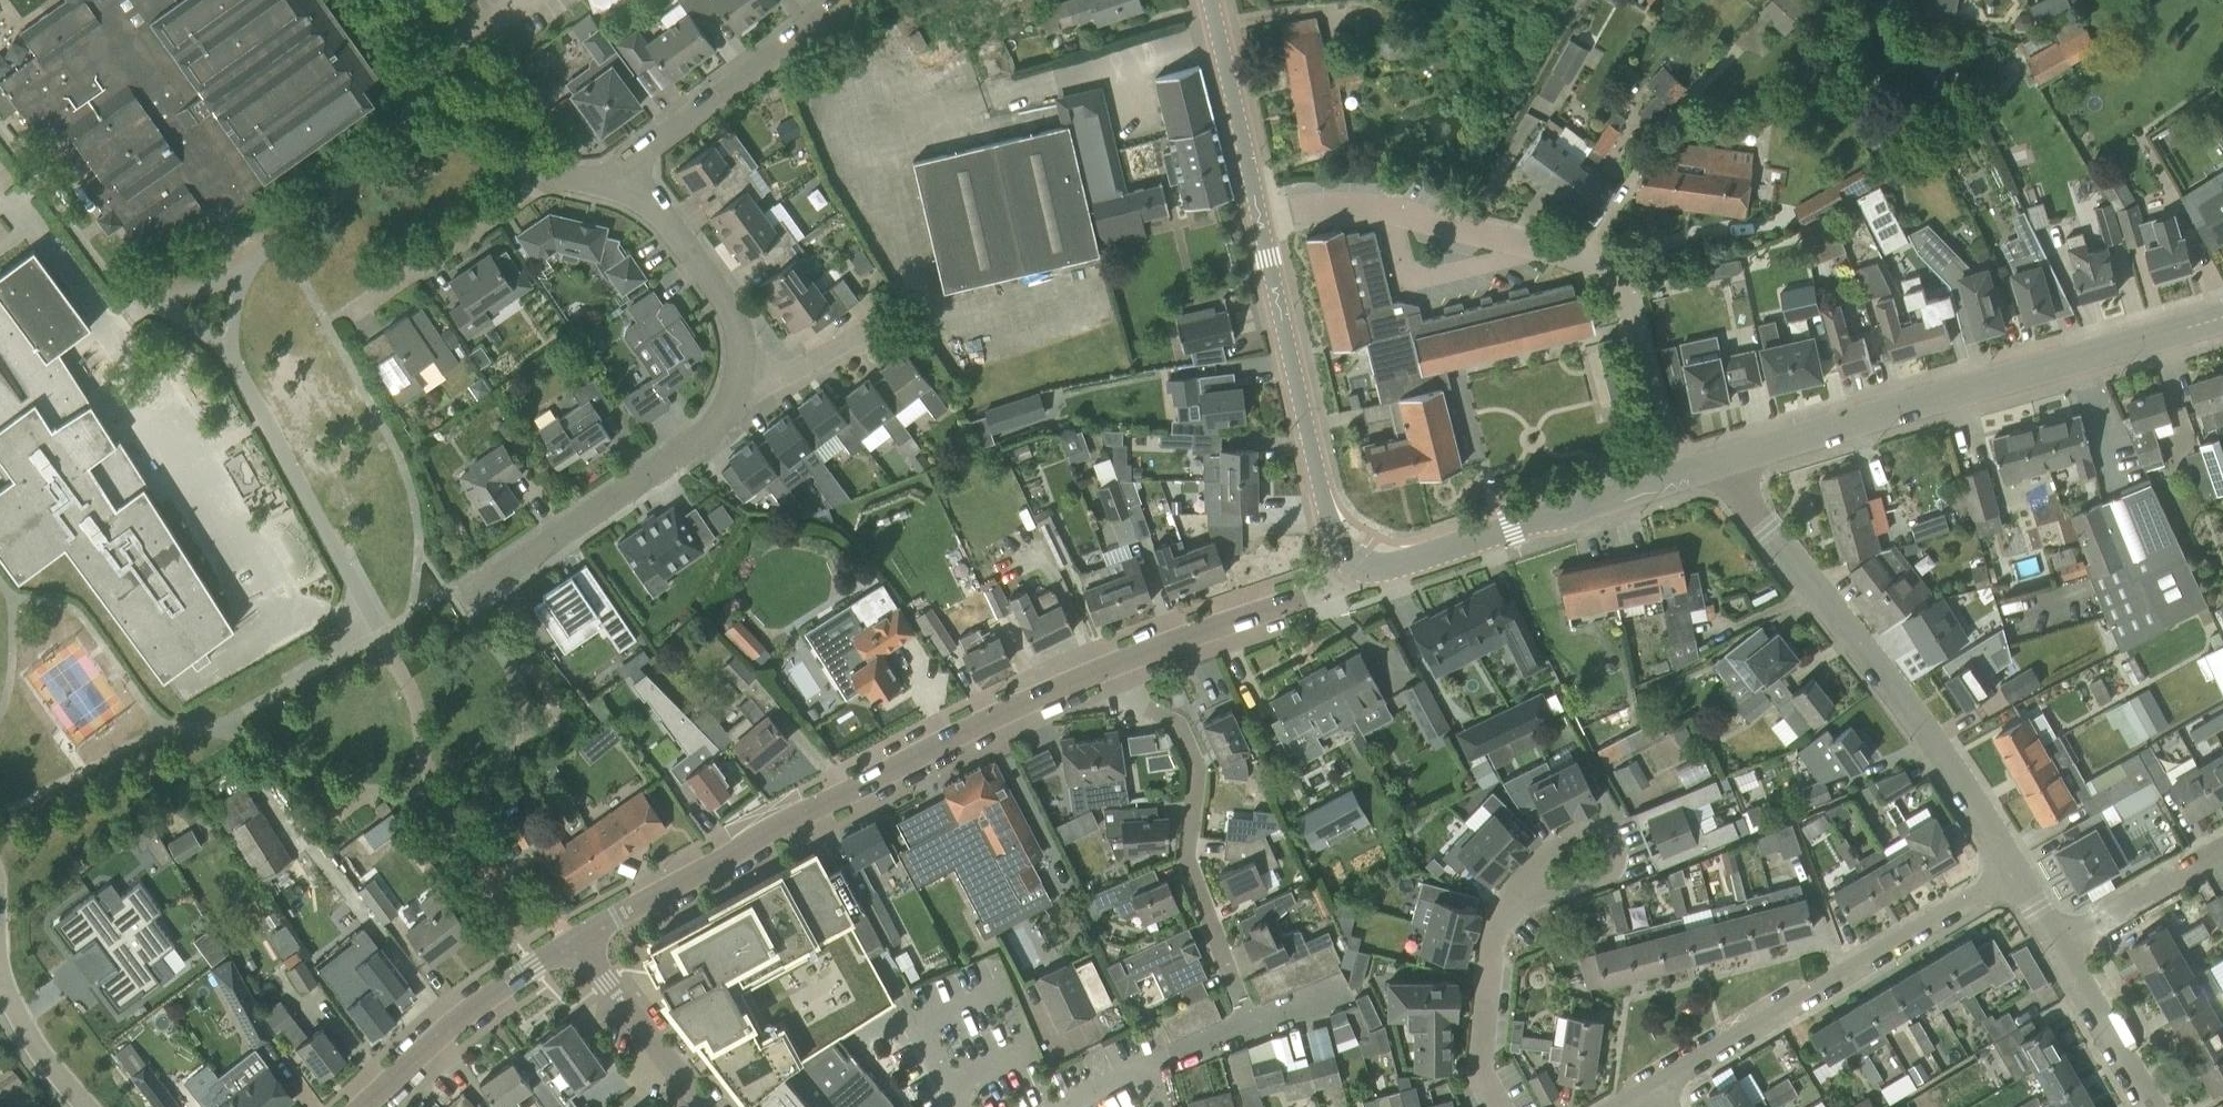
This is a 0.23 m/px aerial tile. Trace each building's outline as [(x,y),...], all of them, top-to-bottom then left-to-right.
[(2,119),(17,108),(32,129),(47,118),(58,133),(65,128),(97,172),(82,183),(104,214),(112,209),(146,257),(207,213),(216,226),(256,198),(250,190),(374,102),(363,87),(378,76),(323,0),(65,0),(20,32),(36,55),(0,80),(0,115),(2,119)] [(591,11),(624,0),(625,0),(588,0),(591,11)] [(710,19),(696,0),(679,0),(688,12),(667,28),(694,64),(715,49),(699,28),(710,19)] [(710,19),(720,12),(736,33),(757,17),(745,0),(696,0),(710,19)] [(757,17),(779,2),(778,0),(745,0),(757,17)] [(1073,20),(1093,14),(1096,23),(1140,8),(1137,0),(1074,0),(1033,14),(1038,28),(1044,26),(1047,34),(1059,29),(1058,25),(1073,20)] [(1760,12),(1786,35),(1812,6),(1806,0),(1771,0),(1760,12)] [(1938,6),(1957,9),(1959,0),(1939,0),(1938,6)] [(2030,6),(2039,24),(2073,8),(2070,0),(2042,0),(2030,6)] [(2070,64),(2098,48),(2087,29),(2086,29),(2078,16),(2054,30),(2062,43),(2059,45),(2070,64)] [(1336,84),(1335,84),(1328,86),(1315,18),(1281,24),(1303,149),(1348,141),(1338,96),(1337,85),(1336,84)] [(598,64),(603,61),(616,50),(599,27),(581,40),(598,64)] [(672,80),(694,64),(667,28),(647,43),(637,30),(618,44),(638,72),(645,67),(656,59),(672,80)] [(1409,28),(1366,31),(1368,58),(1389,56),(1411,55),(1409,28)] [(1566,79),(1569,80),(1587,50),(1570,39),(1538,93),(1552,101),(1566,79)] [(2040,81),(2070,64),(2059,45),(2055,47),(2053,43),(2028,58),(2030,62),(2029,63),(2040,81)] [(1336,84),(1337,85),(1364,80),(1360,59),(1331,65),(1335,84),(1336,84)] [(2021,61),(2000,73),(2007,86),(2029,75),(2021,61)] [(1651,125),(1685,90),(1684,88),(1699,73),(1689,64),(1675,78),(1663,65),(1646,83),(1657,94),(1639,113),(1651,125)] [(1214,126),(1213,122),(1198,65),(1154,76),(1168,137),(1214,126)] [(640,105),(627,87),(611,66),(571,94),(581,107),(577,110),(587,123),(591,121),(600,134),(640,105)] [(1133,191),(1122,194),(1101,106),(1083,95),(1060,101),(1065,125),(912,161),(943,291),(1099,254),(1093,230),(1097,229),(1102,249),(1145,238),(1140,221),(1133,191)] [(782,121),(774,126),(779,134),(783,142),(792,137),(800,132),(796,124),(791,116),(782,121)] [(1586,153),(1592,145),(1565,125),(1563,129),(1549,119),(1516,165),(1558,196),(1580,165),(1586,153)] [(1214,126),(1168,137),(1165,138),(1169,151),(1164,152),(1167,163),(1164,164),(1169,183),(1177,181),(1183,208),(1211,201),(1232,196),(1214,126)] [(1601,133),(1592,145),(1586,153),(1580,165),(1558,196),(1593,222),(1617,189),(1590,169),(1611,142),(1601,133)] [(1686,207),(1692,164),(1704,165),(1707,147),(1673,143),(1670,161),(1640,157),(1634,200),(1686,207)] [(721,192),(752,169),(736,147),(722,158),(712,145),(674,173),(681,183),(684,181),(694,195),(713,180),(721,192)] [(1751,153),(1707,147),(1704,165),(1692,164),(1686,207),(1743,215),(1751,153)] [(724,242),(762,213),(753,201),(763,194),(770,189),(754,167),(752,169),(721,192),(729,202),(710,216),(719,229),(716,231),(724,242)] [(1873,190),(1863,171),(1794,206),(1805,227),(1838,209),(1858,197),(1873,190)] [(2182,196),(2198,226),(2200,229),(2211,248),(2222,240),(2222,236),(2221,232),(2222,231),(2222,185),(2219,178),(2217,174),(2182,196)] [(2102,187),(2113,205),(2115,209),(2135,199),(2121,176),(2102,187)] [(1135,190),(1133,191),(1140,221),(1167,213),(1160,184),(1135,190)] [(1882,185),(1873,190),(1858,197),(1865,214),(1866,213),(1886,252),(1910,240),(1882,185)] [(2146,227),(2152,247),(2149,248),(2157,278),(2193,268),(2184,238),(2184,239),(2172,199),(2160,202),(2165,222),(2146,227)] [(771,259),(803,235),(779,201),(762,213),(724,242),(732,252),(734,250),(743,263),(763,248),(771,259)] [(2113,205),(2096,210),(2106,245),(2125,240),(2115,209),(2113,205)] [(2147,239),(2138,207),(2120,212),(2130,245),(2147,239)] [(2067,294),(2025,210),(2024,210),(2027,217),(2017,222),(2027,255),(2012,260),(2018,272),(2014,273),(2016,279),(2013,279),(2019,301),(2022,300),(2028,320),(2034,318),(2035,322),(2048,318),(2047,315),(2055,312),(2051,300),(2064,293),(2065,295),(2067,294)] [(622,294),(645,278),(629,255),(625,257),(617,246),(619,240),(604,236),(606,227),(549,214),(517,235),(536,263),(555,250),(563,251),(561,257),(576,261),(578,255),(598,260),(622,294)] [(1803,229),(1814,257),(1834,249),(1829,236),(1836,233),(1831,221),(1823,224),(1822,222),(1803,229)] [(1931,224),(1910,235),(1918,251),(1951,285),(1957,311),(1961,326),(1962,325),(1962,324),(1974,320),(1978,334),(1986,332),(1987,336),(2000,332),(2000,328),(2005,327),(1999,307),(2002,306),(1997,288),(1994,289),(1988,269),(1977,272),(1931,224)] [(773,309),(812,281),(803,269),(812,263),(800,246),(821,232),(816,226),(803,235),(771,259),(779,271),(759,285),(768,297),(765,299),(773,309)] [(1391,300),(1374,231),(1358,235),(1357,230),(1342,234),(1341,229),(1306,237),(1333,349),(1365,341),(1380,402),(1399,397),(1418,474),(1417,475),(1417,477),(1459,467),(1440,388),(1449,386),(1444,366),(1594,329),(1585,295),(1575,298),(1571,283),(1528,294),(1526,287),(1508,291),(1509,298),(1492,303),(1490,296),(1479,298),(1481,305),(1463,310),(1461,303),(1443,307),(1445,314),(1421,320),(1419,310),(1417,310),(1416,305),(1397,299),(1391,300)] [(2076,271),(2078,278),(2084,300),(2119,289),(2107,246),(2089,252),(2083,232),(2067,237),(2077,271),(2076,271)] [(4,464),(13,477),(0,486),(0,556),(18,580),(64,546),(163,679),(191,658),(196,666),(210,655),(205,648),(234,627),(157,507),(145,487),(148,485),(118,438),(115,440),(87,397),(58,351),(91,327),(33,249),(9,267),(0,274),(0,350),(28,394),(21,398),(0,368),(0,467),(4,464)] [(530,287),(505,250),(492,259),(489,254),(450,281),(464,302),(450,311),(468,337),(491,321),(487,316),(530,287)] [(1738,272),(1738,260),(1712,261),(1712,274),(1738,272)] [(1816,263),(1813,264),(1819,279),(1828,276),(1822,262),(1822,261),(1816,263)] [(1921,275),(1903,280),(1915,323),(1914,323),(1922,350),(1951,342),(1943,315),(1956,312),(1951,295),(1928,301),(1921,275)] [(812,281),(773,309),(781,320),(784,319),(793,331),(812,317),(820,327),(821,328),(846,309),(833,291),(830,287),(821,294),(812,281)] [(1781,291),(1788,320),(1821,313),(1815,283),(1781,291)] [(1893,359),(1909,354),(1912,357),(1920,355),(1920,351),(1922,350),(1914,323),(1899,327),(1891,297),(1878,301),(1886,331),(1893,359)] [(666,303),(626,330),(624,335),(653,378),(633,392),(651,419),(668,407),(669,401),(664,394),(690,376),(691,370),(687,364),(699,356),(700,350),(690,335),(693,334),(692,333),(688,336),(677,321),(682,318),(672,304),(666,303)] [(1872,365),(1864,337),(1852,341),(1842,305),(1826,310),(1836,345),(1835,346),(1843,373),(1872,365)] [(396,350),(388,355),(373,366),(386,384),(383,386),(396,405),(422,387),(412,372),(431,359),(441,373),(458,362),(421,308),(408,317),(406,316),(383,331),(396,350)] [(1188,313),(1174,317),(1182,352),(1234,340),(1227,311),(1189,320),(1188,313)] [(1824,378),(1814,336),(1782,343),(1776,319),(1759,323),(1765,347),(1764,348),(1773,389),(1824,378)] [(1686,363),(1695,406),(1699,406),(1700,410),(1715,407),(1714,403),(1730,399),(1728,390),(1762,383),(1755,350),(1721,357),(1721,356),(1686,363)] [(885,375),(873,384),(895,413),(908,404),(907,403),(918,395),(935,417),(947,408),(918,369),(905,351),(886,365),(880,369),(885,375)] [(2222,422),(2222,373),(2192,383),(2206,430),(2220,426),(2219,423),(2222,422)] [(1243,417),(1239,388),(1226,390),(1224,374),(1169,381),(1170,390),(1173,389),(1175,402),(1201,399),(1204,421),(1227,419),(1227,421),(1233,420),(1233,418),(1243,417)] [(848,402),(838,410),(860,439),(871,431),(870,430),(881,422),(898,445),(911,435),(895,414),(895,413),(873,384),(872,384),(868,378),(849,392),(844,396),(848,402)] [(612,407),(593,379),(572,393),(580,405),(559,419),(557,416),(538,429),(551,448),(546,452),(557,470),(587,450),(591,454),(611,440),(597,419),(601,417),(600,415),(612,407)] [(802,411),(791,420),(813,449),(825,440),(823,439),(834,431),(851,454),(864,445),(860,440),(860,439),(838,410),(822,388),(803,402),(798,406),(802,411)] [(2171,419),(2169,412),(2163,391),(2130,401),(2134,414),(2122,418),(2146,469),(2165,463),(2154,424),(2171,419)] [(985,417),(969,422),(978,449),(994,443),(991,434),(1044,416),(1037,394),(983,412),(985,417)] [(1417,475),(1418,474),(1399,397),(1380,402),(1361,407),(1365,423),(1391,417),(1396,439),(1363,447),(1368,466),(1371,466),(1375,485),(1381,484),(1381,486),(1391,484),(1390,481),(1417,475)] [(767,438),(756,446),(794,497),(795,496),(779,474),(790,466),(789,465),(799,457),(816,480),(829,471),(813,449),(791,420),(787,414),(768,428),(763,432),(767,438)] [(2038,426),(2048,466),(2076,459),(2081,476),(2096,472),(2081,415),(2038,426)] [(2038,426),(1994,438),(2007,483),(2022,479),(2021,474),(2048,466),(2038,426)] [(1076,430),(1057,429),(1059,436),(1066,456),(1083,450),(1076,430)] [(1122,430),(1100,429),(1105,443),(1122,443),(1122,430)] [(1159,433),(1159,447),(1191,448),(1192,434),(1159,433)] [(2222,492),(2222,447),(2219,437),(2200,444),(2211,474),(2218,494),(2222,492)] [(733,463),(721,472),(734,490),(742,502),(755,492),(754,491),(765,483),(782,506),(794,497),(756,446),(752,440),(733,454),(729,458),(733,463)] [(471,468),(457,477),(466,491),(487,522),(517,502),(503,480),(519,469),(502,445),(471,466),(471,468)] [(1233,450),(1220,450),(1220,452),(1202,452),(1202,480),(1203,480),(1254,478),(1254,464),(1255,464),(1255,459),(1254,459),(1254,451),(1255,451),(1255,450),(1233,450)] [(1999,513),(1987,468),(1962,475),(1974,520),(1999,513)] [(1859,469),(1822,479),(1843,558),(1847,557),(1880,548),(1870,513),(1859,469)] [(2218,494),(2211,474),(2196,479),(2203,499),(2218,494)] [(2103,502),(2072,515),(2091,560),(2086,562),(2118,641),(2121,647),(2165,626),(2198,610),(2207,606),(2209,605),(2199,582),(2190,565),(2188,560),(2152,483),(2150,477),(2122,489),(2122,495),(2103,502)] [(1254,478),(1203,480),(1203,512),(1205,512),(1205,525),(1241,525),(1241,511),(1241,508),(1256,507),(1256,506),(1254,506),(1254,478)] [(1118,480),(1097,488),(1107,516),(1115,513),(1127,545),(1139,540),(1127,509),(1128,508),(1118,480)] [(1181,500),(1170,501),(1171,513),(1181,513),(1181,500)] [(721,503),(707,513),(719,530),(733,521),(721,503)] [(1128,508),(1127,509),(1139,540),(1150,536),(1138,505),(1128,508)] [(700,546),(680,517),(673,506),(655,518),(653,514),(641,523),(643,526),(618,544),(643,580),(658,570),(663,577),(703,550),(700,546)] [(1072,563),(1058,533),(1049,514),(1036,520),(1045,539),(1059,569),(1072,563)] [(1945,515),(1928,520),(1933,534),(1950,529),(1945,515)] [(1211,543),(1185,552),(1196,583),(1222,573),(1222,575),(1224,574),(1218,558),(1241,550),(1241,525),(1205,525),(1211,543)] [(985,527),(958,540),(985,598),(1005,589),(1009,597),(1014,607),(1021,623),(1020,623),(1033,649),(1073,630),(1060,604),(1059,605),(1054,593),(1048,590),(1033,597),(1032,594),(1027,596),(1024,590),(1017,593),(1013,585),(985,527)] [(1166,544),(1155,549),(1159,561),(1158,561),(1162,573),(1170,594),(1171,593),(1171,592),(1178,590),(1178,591),(1184,589),(1183,588),(1196,583),(1185,552),(1180,539),(1166,544)] [(1847,557),(1849,567),(1867,589),(1856,598),(1881,629),(1931,590),(1897,545),(1906,543),(1906,541),(1880,548),(1847,557)] [(1651,552),(1663,610),(1668,637),(1670,645),(1665,647),(1673,670),(1698,657),(1688,608),(1703,606),(1696,572),(1681,575),(1676,547),(1651,552)] [(1651,552),(1620,558),(1608,561),(1616,602),(1641,597),(1644,614),(1663,610),(1651,552)] [(1122,610),(1136,605),(1136,606),(1141,604),(1141,603),(1148,600),(1149,602),(1150,601),(1138,569),(1137,570),(1132,557),(1106,566),(1122,610)] [(2061,579),(2088,572),(2085,560),(2058,567),(2061,579)] [(1616,602),(1608,561),(1557,571),(1566,613),(1569,627),(1619,616),(1616,602)] [(546,600),(533,608),(557,643),(571,634),(569,631),(592,616),(595,615),(597,618),(597,619),(598,620),(595,622),(599,628),(602,626),(618,651),(636,639),(586,565),(583,567),(571,575),(562,581),(542,595),(546,600)] [(1106,566),(1091,572),(1080,576),(1085,589),(1084,589),(1096,621),(1097,620),(1097,619),(1122,610),(1106,566)] [(883,583),(804,632),(845,698),(860,689),(864,687),(873,701),(875,700),(880,701),(886,698),(887,693),(900,684),(881,653),(914,633),(902,614),(883,583)] [(1501,626),(1524,672),(1543,663),(1511,599),(1504,603),(1494,583),(1474,593),(1475,595),(1453,606),(1471,641),(1501,626)] [(1924,609),(1905,621),(1915,637),(1930,661),(1934,658),(1953,646),(1968,637),(1943,597),(1924,609)] [(965,654),(963,655),(974,677),(1009,661),(998,638),(982,604),(967,612),(976,630),(957,639),(965,654)] [(2210,611),(2209,611),(2214,620),(2220,631),(2219,632),(2222,640),(2222,609),(2221,605),(2210,611)] [(1410,624),(1429,662),(1453,650),(1459,662),(1477,653),(1471,641),(1453,606),(1428,618),(1427,616),(1410,624)] [(2207,606),(2198,610),(2205,624),(2214,620),(2209,611),(2210,611),(2207,606)] [(930,636),(942,654),(954,646),(930,610),(914,620),(926,638),(930,636)] [(726,630),(752,658),(764,647),(738,619),(726,630)] [(1786,644),(1777,632),(1746,656),(1737,645),(1724,655),(1752,691),(1776,673),(1796,657),(1794,655),(1797,652),(1789,642),(1786,644)] [(2205,654),(2205,655),(2196,659),(2207,681),(2215,677),(2222,693),(2222,645),(2205,654)] [(643,649),(634,655),(641,665),(649,659),(643,649)] [(1328,670),(1353,716),(1385,700),(1359,652),(1328,670)] [(1967,707),(1986,694),(1992,690),(1983,675),(1998,665),(1989,652),(1974,663),(1973,661),(1948,678),(1949,680),(1950,679),(1968,705),(1966,706),(1967,707)] [(755,676),(735,656),(722,668),(742,689),(755,676)] [(1322,734),(1353,716),(1328,670),(1327,670),(1325,666),(1304,677),(1306,681),(1270,701),(1281,720),(1283,723),(1275,728),(1289,754),(1296,750),(1294,748),(1316,736),(1322,733),(1322,734)] [(2042,682),(2034,668),(2002,686),(2010,700),(2042,682)] [(646,675),(631,685),(644,702),(646,700),(687,756),(671,768),(681,781),(685,778),(694,789),(707,807),(725,795),(723,792),(730,788),(731,790),(732,789),(722,774),(726,771),(716,757),(722,753),(646,675)] [(1812,677),(1790,695),(1775,707),(1783,716),(1770,726),(1784,745),(1812,723),(1834,705),(1812,677)] [(2112,698),(2101,677),(2089,684),(2101,705),(2112,698)] [(1401,692),(1428,738),(1446,727),(1420,681),(1401,692)] [(1761,688),(1736,708),(1747,722),(1772,702),(1761,688)] [(2150,688),(2105,713),(2114,728),(2118,725),(2130,746),(2169,724),(2150,688)] [(1540,693),(1509,708),(1520,732),(1552,717),(1540,693)] [(746,716),(726,731),(707,708),(694,718),(721,748),(731,739),(754,767),(755,766),(753,764),(772,748),(773,750),(786,740),(787,739),(767,715),(766,716),(750,696),(738,706),(746,716)] [(593,698),(586,704),(603,724),(610,718),(593,698)] [(1478,724),(1458,733),(1469,757),(1489,747),(1520,732),(1509,708),(1478,724)] [(1250,751),(1240,731),(1231,710),(1203,723),(1221,764),(1222,763),(1223,774),(1223,775),(1223,776),(1246,779),(1247,775),(1247,770),(1246,767),(1246,763),(1244,759),(1243,755),(1250,751)] [(2061,773),(2059,770),(2074,762),(2059,735),(2058,736),(2044,711),(2030,719),(2029,718),(1995,737),(2026,792),(2061,773)] [(2207,721),(2214,733),(2222,728),(2222,711),(2207,721)] [(1656,719),(1643,726),(1648,746),(1665,737),(1656,719)] [(2197,743),(2214,733),(2207,721),(2190,731),(2197,743)] [(610,724),(598,735),(609,749),(622,738),(610,724)] [(1643,726),(1596,750),(1604,765),(1627,752),(1629,756),(1648,746),(1643,726)] [(1826,728),(1795,750),(1804,763),(1815,755),(1831,778),(1848,772),(1853,768),(1871,755),(1869,752),(1871,751),(1863,741),(1861,742),(1850,726),(1833,738),(1826,728)] [(1446,727),(1428,738),(1434,748),(1453,737),(1446,727)] [(1105,738),(1089,740),(1099,805),(1111,803),(1128,802),(1117,730),(1104,732),(1105,738)] [(1153,731),(1127,735),(1129,752),(1156,748),(1153,731)] [(1087,807),(1099,805),(1089,740),(1074,742),(1073,737),(1060,739),(1067,783),(1071,812),(1088,810),(1087,807)] [(2219,801),(2200,768),(2193,756),(2164,772),(2149,745),(2137,753),(2161,792),(2173,785),(2191,817),(2219,801)] [(2137,753),(2086,781),(2084,778),(2084,779),(2074,762),(2059,770),(2061,773),(2026,792),(2043,822),(2105,787),(2123,818),(2163,795),(2161,792),(2137,753)] [(1020,760),(1029,780),(1041,774),(1032,755),(1020,760)] [(2087,755),(2078,760),(2087,777),(2096,772),(2087,755)] [(2219,801),(2222,799),(2222,755),(2200,768),(2219,801)] [(1650,784),(1635,758),(1612,772),(1626,797),(1650,784)] [(1575,760),(1551,772),(1570,813),(1571,812),(1573,811),(1574,814),(1594,804),(1593,801),(1595,800),(1575,760)] [(908,846),(896,852),(915,887),(953,867),(981,920),(1018,901),(1014,894),(1038,881),(1030,865),(1043,858),(1032,835),(1014,801),(1004,781),(1000,783),(990,764),(980,769),(979,767),(942,787),(959,819),(934,832),(924,813),(898,826),(908,846)] [(1874,781),(1886,800),(1886,801),(1908,788),(1898,771),(1874,781)] [(1527,784),(1547,824),(1552,821),(1553,824),(1569,816),(1567,814),(1570,813),(1551,772),(1527,784)] [(1632,813),(1639,829),(1649,824),(1655,837),(1697,820),(1692,807),(1721,795),(1715,780),(1632,813)] [(1822,780),(1798,791),(1805,807),(1829,796),(1822,780)] [(212,806),(227,830),(259,879),(290,860),(258,810),(244,786),(233,792),(225,797),(212,806)] [(1345,791),(1324,803),(1296,818),(1313,853),(1328,845),(1322,835),(1349,821),(1354,831),(1368,823),(1352,788),(1345,791)] [(1492,813),(1474,832),(1506,863),(1508,862),(1510,864),(1526,848),(1523,846),(1525,844),(1503,822),(1513,812),(1492,791),(1481,802),(1492,813)] [(642,792),(588,829),(612,864),(666,827),(642,792)] [(381,816),(391,809),(384,799),(374,806),(381,816)] [(1824,811),(1823,812),(1830,824),(1831,824),(1850,815),(1844,802),(1824,811)] [(1893,823),(1898,820),(1903,817),(1895,803),(1885,809),(1893,823)] [(1115,858),(1124,854),(1139,853),(1139,849),(1166,847),(1165,835),(1167,834),(1166,818),(1138,820),(1137,807),(1103,810),(1105,836),(1115,858)] [(1252,819),(1250,840),(1263,834),(1280,826),(1273,811),(1253,810),(1252,819)] [(2081,889),(2129,862),(2100,810),(2063,830),(2070,842),(2055,850),(2065,869),(2069,867),(2081,889)] [(1822,813),(1811,819),(1819,832),(1830,825),(1822,813)] [(1903,817),(1898,820),(1893,823),(1901,837),(1906,834),(1911,830),(1903,817)] [(1906,834),(1929,872),(1930,872),(1929,871),(1940,864),(1942,867),(1954,860),(1952,857),(1954,856),(1955,857),(1956,857),(1939,828),(1933,818),(1911,830),(1906,834)] [(1702,832),(1697,820),(1655,837),(1660,850),(1649,854),(1655,869),(1656,869),(1738,835),(1731,820),(1702,832)] [(511,828),(523,847),(534,840),(522,821),(511,828)] [(842,838),(841,838),(851,858),(855,864),(871,856),(880,872),(895,864),(886,848),(887,847),(884,841),(873,821),(872,822),(873,822),(842,838)] [(1065,821),(1054,826),(1062,844),(1074,838),(1065,821)] [(150,822),(130,838),(141,852),(159,837),(150,822)] [(1791,823),(1772,831),(1778,848),(1782,858),(1801,851),(1791,823)] [(191,829),(167,843),(177,861),(202,847),(191,829)] [(569,894),(612,864),(588,829),(545,859),(569,894)] [(1506,863),(1474,832),(1456,851),(1488,882),(1492,878),(1494,880),(1505,869),(1503,866),(1506,863)] [(1263,834),(1250,840),(1247,840),(1225,838),(1223,857),(1235,859),(1238,865),(1218,874),(1230,901),(1249,893),(1250,896),(1266,888),(1259,872),(1277,864),(1263,834)] [(1886,859),(1903,886),(1928,871),(1928,873),(1929,872),(1906,834),(1901,837),(1880,849),(1879,846),(1878,847),(1885,860),(1886,859)] [(1840,854),(1851,848),(1842,835),(1838,837),(1832,840),(1840,854)] [(1851,848),(1840,854),(1849,868),(1860,862),(1851,848)] [(746,1101),(782,1071),(783,1073),(801,1058),(802,1059),(837,1037),(892,1000),(868,955),(884,947),(858,898),(857,899),(839,865),(824,873),(813,855),(649,945),(665,974),(658,978),(668,997),(666,998),(746,1101)] [(1432,858),(1426,865),(1435,875),(1442,868),(1432,858)] [(1860,875),(1877,903),(1876,902),(1902,887),(1902,888),(1903,888),(1903,886),(1886,859),(1885,860),(1860,875)] [(1091,930),(1098,910),(1113,904),(1118,915),(1127,918),(1138,913),(1143,924),(1178,909),(1166,880),(1159,882),(1153,867),(1089,894),(1089,895),(1078,900),(1091,930)] [(1731,887),(1742,884),(1738,869),(1727,872),(1731,887)] [(1801,870),(1789,873),(1793,888),(1799,886),(1804,885),(1801,870)] [(1876,904),(1877,903),(1860,875),(1833,890),(1850,919),(1851,918),(1850,917),(1875,902),(1876,904)] [(2113,875),(2091,886),(2096,896),(2118,884),(2113,875)] [(396,911),(372,880),(357,891),(381,923),(396,911)] [(1421,881),(1411,920),(1426,925),(1426,926),(1469,938),(1470,934),(1473,935),(1479,913),(1476,913),(1477,910),(1446,902),(1450,888),(1421,881)] [(74,911),(56,925),(68,940),(71,945),(68,947),(73,953),(94,937),(96,941),(105,952),(152,917),(153,917),(161,911),(139,882),(121,896),(119,897),(124,903),(109,914),(94,894),(93,893),(88,896),(72,908),(74,911)] [(1316,883),(1307,886),(1321,917),(1329,913),(1316,883)] [(1667,889),(1671,902),(1683,899),(1678,884),(1667,887),(1668,889),(1667,889)] [(1742,884),(1731,887),(1735,903),(1746,900),(1742,884)] [(1284,963),(1289,961),(1302,955),(1315,950),(1329,944),(1332,943),(1326,930),(1304,941),(1299,930),(1282,933),(1275,918),(1295,901),(1290,889),(1252,907),(1254,912),(1237,920),(1246,938),(1242,940),(1250,956),(1259,952),(1265,965),(1281,957),(1284,963)] [(1612,918),(1623,915),(1616,889),(1611,890),(1614,901),(1608,903),(1612,918)] [(861,896),(887,947),(900,940),(874,890),(861,896)] [(427,915),(406,931),(415,943),(429,960),(432,964),(453,948),(471,935),(437,891),(419,904),(427,915)] [(2217,897),(2206,903),(2220,927),(2222,926),(2222,904),(2218,896),(2217,897)] [(1805,908),(1802,897),(1772,905),(1781,937),(1781,935),(1809,928),(1810,930),(1811,929),(1805,908)] [(1692,960),(1684,928),(1681,918),(1688,916),(1683,899),(1671,902),(1676,918),(1652,925),(1662,966),(1663,968),(1664,968),(1663,966),(1692,959),(1692,960)] [(1743,913),(1751,945),(1752,945),(1752,943),(1780,936),(1780,937),(1781,937),(1772,905),(1743,913)] [(1714,920),(1722,951),(1751,943),(1751,945),(1743,913),(1714,920)] [(1622,931),(1627,930),(1623,915),(1612,918),(1617,933),(1622,932),(1622,931)] [(116,968),(96,983),(100,989),(103,988),(103,987),(104,989),(118,1007),(134,995),(136,993),(136,994),(138,996),(139,997),(137,999),(138,1000),(174,973),(161,955),(174,945),(153,917),(152,917),(105,952),(114,964),(116,968)] [(1714,920),(1684,928),(1692,960),(1693,960),(1693,958),(1721,951),(1721,953),(1723,952),(1722,951),(1714,920)] [(2146,970),(2180,951),(2192,944),(2179,921),(2167,928),(2166,926),(2132,946),(2146,970)] [(269,933),(283,956),(301,945),(287,923),(269,933)] [(1632,974),(1633,975),(1634,975),(1634,974),(1662,966),(1652,925),(1628,931),(1627,930),(1622,931),(1622,932),(1625,944),(1632,974)] [(1426,926),(1420,950),(1463,962),(1464,957),(1467,957),(1471,941),(1469,941),(1469,938),(1426,926)] [(1186,1004),(1197,999),(1208,994),(1200,979),(1206,976),(1195,954),(1200,952),(1193,938),(1192,938),(1187,927),(1106,965),(1122,996),(1138,988),(1133,977),(1151,969),(1164,996),(1179,989),(1186,1004)] [(207,930),(193,940),(211,965),(218,960),(225,955),(225,954),(207,930)] [(1942,954),(1942,955),(1959,982),(1965,993),(1960,995),(1968,1009),(1977,1003),(1970,990),(1992,977),(1989,972),(2006,962),(1991,938),(1990,939),(1991,940),(1975,949),(1969,938),(1968,938),(1968,940),(1943,955),(1943,953),(1942,954)] [(360,953),(349,961),(354,969),(356,967),(391,1012),(404,1002),(409,1003),(414,998),(415,993),(407,983),(393,966),(380,948),(374,953),(367,943),(357,950),(360,953)] [(1315,950),(1325,976),(1340,970),(1329,944),(1315,950)] [(1605,981),(1632,974),(1625,944),(1579,956),(1587,988),(1605,983),(1605,981)] [(1302,955),(1313,981),(1325,976),(1315,950),(1302,955)] [(1356,950),(1354,960),(1366,963),(1369,953),(1356,950)] [(2194,975),(2180,951),(2146,970),(2160,994),(2194,975)] [(316,984),(296,953),(283,962),(302,992),(316,984)] [(2030,954),(2015,962),(2030,989),(2045,981),(2030,954)] [(1289,961),(1300,987),(1313,981),(1302,955),(1289,961)] [(1916,969),(1933,998),(1939,1008),(1960,995),(1965,993),(1959,982),(1942,955),(1917,970),(1916,969)] [(270,1035),(229,959),(212,968),(253,1044),(270,1035)] [(1366,963),(1354,960),(1351,971),(1363,974),(1366,963)] [(1276,966),(1287,992),(1300,987),(1289,961),(1284,963),(1276,966)] [(1093,1012),(1069,962),(1035,978),(1059,1029),(1093,1012)] [(1276,966),(1263,972),(1274,998),(1287,992),(1276,966)] [(2174,1018),(2222,990),(2209,966),(2194,975),(2160,994),(2174,1018)] [(342,975),(332,983),(340,997),(371,1037),(395,1017),(391,1012),(356,967),(354,969),(344,977),(342,975)] [(1933,998),(1916,969),(1915,969),(1916,971),(1891,986),(1890,984),(1890,985),(1907,1013),(1933,998)] [(1363,974),(1351,971),(1347,983),(1350,988),(1361,982),(1363,974)] [(1263,972),(1250,977),(1260,1003),(1274,998),(1263,972)] [(1455,982),(1387,981),(1388,1015),(1405,1014),(1406,1023),(1414,1023),(1414,1066),(1448,1066),(1448,1061),(1452,1061),(1452,1050),(1448,1050),(1448,1023),(1453,1023),(1453,1016),(1455,1016),(1455,1008),(1459,1008),(1459,989),(1455,989),(1455,982)] [(1864,1000),(1880,1028),(1907,1013),(1890,985),(1889,985),(1890,986),(1865,1001),(1864,1000)] [(2222,1023),(2222,1022),(2222,990),(2174,1018),(2188,1042),(2222,1023)] [(1366,992),(1355,998),(1360,1008),(1371,1002),(1366,992)] [(1197,999),(1208,1025),(1221,1019),(1210,993),(1208,994),(1197,999)] [(1197,999),(1186,1004),(1184,1004),(1195,1031),(1208,1025),(1197,999)] [(346,1062),(344,1059),(346,1057),(322,1026),(309,1037),(280,1000),(263,1014),(276,1030),(281,1027),(320,1077),(333,1067),(335,1070),(346,1062)] [(1839,1017),(1861,1054),(1856,1057),(1863,1070),(1873,1065),(1865,1052),(1887,1039),(1880,1028),(1864,1000),(1863,1000),(1864,1002),(1839,1017)] [(1376,1012),(1371,1002),(1360,1008),(1364,1018),(1376,1012)] [(1985,1017),(1977,1003),(1968,1009),(1977,1023),(1981,1020),(1986,1018),(1985,1017)] [(1171,1011),(1183,1036),(1195,1031),(1184,1004),(1179,1007),(1171,1011)] [(1344,1009),(1344,1010),(1356,1035),(1358,1043),(1362,1056),(1382,1051),(1390,1049),(1384,1024),(1369,1031),(1357,1005),(1357,1004),(1344,1009)] [(164,1008),(148,1020),(164,1039),(179,1026),(164,1008)] [(1344,1010),(1329,1016),(1336,1043),(1338,1051),(1358,1043),(1356,1035),(1344,1010)] [(1170,1042),(1183,1036),(1171,1011),(1159,1017),(1170,1042)] [(1981,1020),(1992,1039),(2015,1025),(2007,1011),(1993,1019),(1990,1014),(1985,1017),(1986,1018),(1981,1020)] [(1380,1022),(1376,1012),(1364,1018),(1369,1027),(1380,1022)] [(1847,1062),(1856,1057),(1861,1054),(1839,1017),(1838,1015),(1837,1016),(1838,1017),(1812,1032),(1812,1031),(1811,1031),(1827,1060),(1812,1069),(1819,1081),(1848,1064),(1847,1062)] [(1568,1016),(1564,1047),(1595,1051),(1595,1050),(1594,1050),(1598,1021),(1599,1021),(1600,1020),(1568,1016)] [(1510,1039),(1520,1040),(1519,1046),(1535,1049),(1537,1037),(1520,1035),(1523,1019),(1512,1018),(1510,1039)] [(551,1090),(567,1078),(569,1081),(560,1087),(568,1097),(569,1096),(576,1091),(577,1092),(589,1083),(607,1070),(606,1070),(588,1045),(570,1019),(524,1053),(537,1071),(542,1078),(551,1090)] [(1908,1026),(1915,1040),(1925,1034),(1917,1021),(1908,1026)] [(1326,1023),(1307,1029),(1315,1058),(1335,1052),(1326,1023)] [(2202,1066),(2222,1054),(2222,1025),(2222,1023),(2188,1042),(2202,1066)] [(2034,1068),(2061,1053),(2062,1052),(2062,1051),(2061,1052),(2046,1027),(2047,1026),(2047,1025),(2018,1041),(2034,1068)] [(1925,1034),(1915,1040),(1923,1054),(1933,1049),(1925,1034)] [(837,1037),(802,1059),(801,1058),(783,1073),(782,1071),(746,1101),(751,1106),(896,1106),(837,1037)] [(1595,1051),(1564,1047),(1551,1045),(1552,1039),(1537,1037),(1535,1049),(1549,1050),(1547,1059),(1562,1062),(1560,1076),(1558,1076),(1558,1077),(1590,1082),(1591,1080),(1589,1080),(1593,1051),(1595,1052),(1595,1051)] [(1518,1051),(1519,1046),(1520,1040),(1510,1039),(1509,1048),(1510,1050),(1518,1051)] [(133,1077),(156,1106),(178,1106),(130,1042),(115,1053),(133,1077)] [(2005,1043),(1992,1052),(1998,1062),(2012,1053),(2005,1043)] [(2048,1094),(2077,1078),(2076,1078),(2061,1053),(2034,1068),(2048,1094)] [(242,1106),(281,1106),(292,1099),(257,1054),(238,1068),(249,1082),(232,1094),(242,1106)] [(1314,1088),(1321,1087),(1340,1082),(1339,1075),(1333,1054),(1313,1059),(1314,1062),(1308,1064),(1314,1088)] [(2216,1091),(2222,1087),(2222,1054),(2202,1066),(2216,1091)] [(1277,1056),(1250,1063),(1255,1082),(1258,1093),(1285,1086),(1281,1071),(1277,1056)] [(1919,1061),(1906,1069),(1916,1084),(1928,1077),(1919,1061)] [(525,1080),(512,1062),(480,1084),(496,1106),(501,1106),(521,1106),(515,1098),(530,1087),(525,1080)] [(1283,1070),(1281,1071),(1285,1086),(1288,1099),(1315,1092),(1314,1088),(1308,1064),(1283,1070)] [(1873,1065),(1863,1070),(1871,1084),(1881,1078),(1873,1065)] [(1529,1078),(1542,1102),(1557,1094),(1544,1070),(1529,1078)] [(1414,1086),(1411,1087),(1408,1076),(1395,1076),(1398,1091),(1403,1106),(1419,1106),(1414,1086)] [(1752,1104),(1736,1077),(1708,1094),(1709,1095),(1710,1094),(1718,1106),(1747,1106),(1752,1104)] [(530,1087),(544,1106),(555,1106),(560,1103),(551,1090),(542,1078),(530,1087)] [(1796,1094),(1786,1078),(1773,1085),(1779,1095),(1765,1103),(1762,1098),(1752,1104),(1747,1106),(1775,1106),(1796,1094)] [(2092,1104),(2091,1105),(2076,1079),(2078,1079),(2077,1078),(2048,1094),(2038,1100),(2035,1095),(2022,1103),(2024,1106),(2038,1106),(2041,1105),(2042,1106),(2088,1106),(2092,1104)] [(222,1080),(199,1098),(206,1106),(242,1106),(232,1094),(222,1080)] [(1893,1080),(1880,1088),(1889,1102),(1902,1094),(1893,1080)] [(1239,1087),(1244,1106),(1262,1106),(1258,1093),(1255,1082),(1239,1087)] [(1760,1093),(1762,1098),(1765,1103),(1779,1095),(1773,1085),(1760,1093)] [(1229,1091),(1186,1102),(1188,1106),(1234,1106),(1229,1091)] [(1375,1106),(1403,1106),(1398,1091),(1372,1098),(1375,1106)] [(462,1093),(447,1106),(476,1106),(462,1093)] [(555,1106),(578,1106),(569,1096),(568,1097),(560,1103),(555,1106)] [(1867,1096),(1848,1106),(1873,1106),(1867,1096)] [(1361,1101),(1363,1106),(1375,1106),(1372,1098),(1361,1101)]
